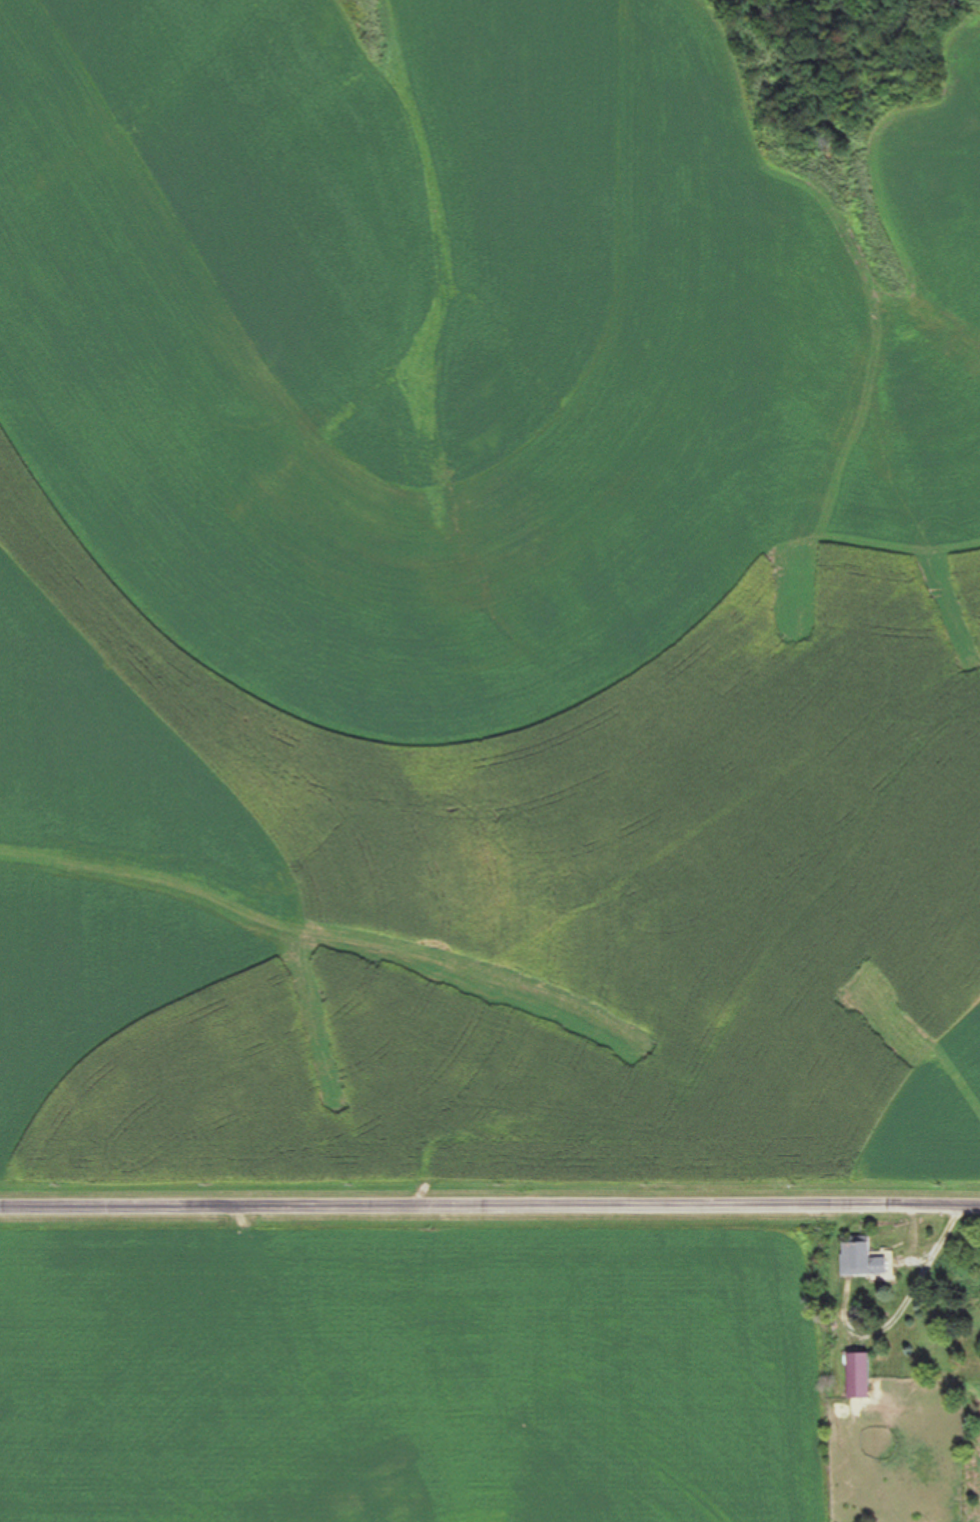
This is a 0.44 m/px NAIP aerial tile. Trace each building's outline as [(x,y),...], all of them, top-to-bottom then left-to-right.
[(839,1276),(883,1275),(882,1257),(870,1258),(870,1238),(838,1239),(839,1276)] [(877,1353),(854,1353),(854,1397),(877,1397),(877,1353)]
